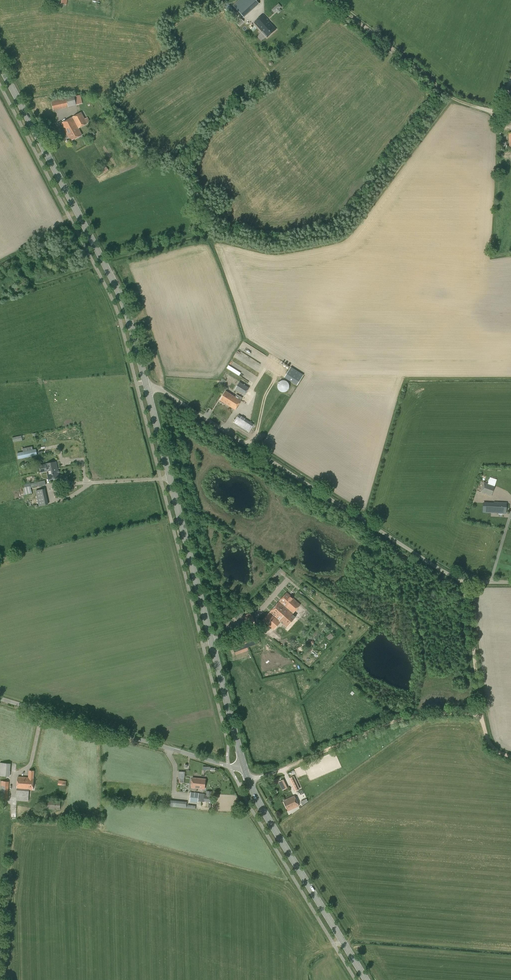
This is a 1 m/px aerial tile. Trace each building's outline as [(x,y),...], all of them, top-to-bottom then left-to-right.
[(244,17),(258,4),(255,0),(239,0),(236,3),(238,5),(235,7),(244,17)] [(276,12),(280,9),(282,7),(278,3),(271,10),(274,13),(276,12)] [(267,37),(276,30),(268,21),(269,21),(264,15),(255,23),(267,37)] [(53,110),(76,104),(74,96),(51,101),(53,110)] [(71,141),(82,135),(79,129),(87,124),(81,113),(61,124),(71,141)] [(99,177),(109,170),(106,167),(96,174),(99,177)] [(297,385),(303,375),(291,367),(284,377),(297,385)] [(283,392),(284,392),(285,392),(286,391),(287,391),(288,390),(288,389),(289,388),(289,387),(289,386),(289,385),(289,384),(288,383),(287,382),(287,381),(286,381),(285,381),(284,380),(283,380),(282,381),(281,381),(280,382),(279,382),(278,383),(278,384),(278,385),(278,386),(278,387),(278,388),(278,389),(279,390),(280,391),(281,391),(282,392),(283,392)] [(244,396),(249,388),(240,382),(235,390),(244,396)] [(233,401),(235,397),(226,391),(220,400),(226,404),(228,402),(230,403),(229,404),(230,405),(233,401)] [(226,404),(235,410),(241,401),(242,398),(237,394),(235,397),(233,401),(230,405),(229,404),(230,403),(228,402),(226,404)] [(248,432),(253,425),(239,415),(234,423),(248,432)] [(23,452),(17,453),(18,459),(37,455),(36,449),(33,450),(23,452)] [(59,477),(56,462),(39,465),(41,473),(47,471),(49,480),(59,477)] [(46,485),(45,480),(30,484),(30,483),(22,485),(24,495),(32,493),(31,488),(46,485)] [(491,496),(495,486),(488,484),(483,482),(480,492),(491,496)] [(39,506),(48,504),(45,489),(36,491),(39,506)] [(286,628),(296,617),(292,614),(301,605),(287,593),(263,620),(274,630),(280,622),(286,628)] [(252,616),(251,613),(243,616),(247,627),(249,626),(249,627),(256,624),(255,622),(253,616),(252,616)] [(234,653),(260,643),(257,636),(232,646),(234,653)] [(11,764),(0,762),(0,775),(10,776),(11,764)] [(34,778),(34,771),(29,770),(29,778),(18,777),(16,800),(28,801),(29,789),(33,789),(34,778)] [(293,777),(290,778),(296,791),(299,790),(293,777)] [(196,784),(196,788),(204,789),(205,779),(199,778),(198,784),(196,784)] [(283,790),(288,788),(284,779),(279,781),(283,790)] [(9,781),(0,781),(0,796),(2,796),(1,799),(8,800),(9,781)] [(212,802),(212,795),(205,795),(205,794),(191,792),(190,802),(201,803),(202,802),(204,801),(212,802)] [(288,811),(299,805),(294,796),(284,801),(288,811)] [(45,809),(60,810),(61,801),(46,800),(45,809)]
